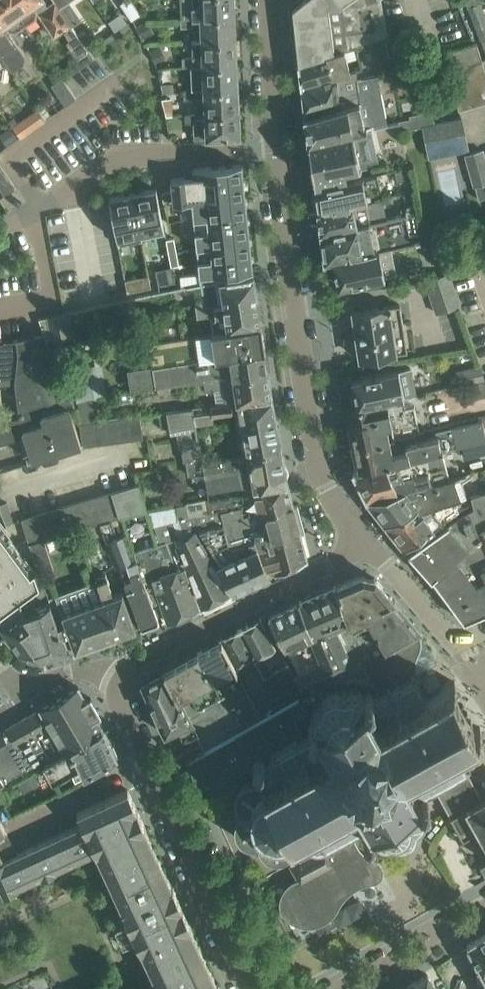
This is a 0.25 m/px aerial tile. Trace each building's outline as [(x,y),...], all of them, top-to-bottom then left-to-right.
[(8,66),(12,71),(24,64),(25,56),(9,33),(10,31),(16,32),(25,25),(8,0),(0,0),(0,55),(8,66)] [(25,25),(36,17),(37,12),(54,37),(63,31),(69,40),(66,42),(78,59),(79,58),(84,65),(94,59),(87,49),(78,36),(79,35),(71,25),(73,24),(61,7),(56,0),(54,1),(47,6),(43,0),(8,0),(25,25)] [(140,13),(131,0),(125,0),(120,3),(131,20),(140,14),(140,13)] [(180,19),(184,18),(233,17),(233,5),(235,3),(235,0),(180,0),(180,19)] [(295,5),(292,8),(298,64),(332,54),(332,53),(352,47),(352,46),(387,35),(380,0),(302,0),(295,5)] [(468,7),(469,11),(474,24),(475,24),(484,20),(484,16),(480,2),(468,7)] [(180,19),(181,27),(192,27),(192,22),(200,22),(200,41),(191,41),(191,43),(234,41),(234,38),(236,36),(236,29),(234,27),(233,17),(184,18),(180,19)] [(475,24),(482,40),(484,39),(484,20),(475,24)] [(154,31),(148,21),(137,26),(142,37),(154,31)] [(96,44),(86,30),(79,35),(78,36),(87,49),(96,44)] [(385,36),(372,40),(376,59),(389,56),(385,36)] [(192,57),(182,57),(182,66),(191,66),(191,67),(202,67),(236,65),(234,41),(191,43),(192,57)] [(476,43),(441,53),(458,106),(484,98),(484,68),(476,43)] [(165,57),(159,45),(149,50),(155,61),(165,57)] [(298,64),(299,73),(301,86),(349,73),(355,71),(362,69),(358,56),(356,47),(332,53),(332,54),(298,64)] [(202,67),(191,67),(192,91),(237,89),(236,77),(238,75),(238,68),(236,66),(236,65),(202,67)] [(356,71),(355,71),(349,73),(301,86),(304,118),(358,104),(355,79),(357,78),(356,71)] [(304,118),(308,143),(387,124),(378,75),(357,79),(357,78),(355,79),(358,104),(304,118)] [(76,98),(63,79),(62,77),(51,84),(65,105),(76,98)] [(192,91),(183,91),(184,99),(195,98),(196,113),(185,113),(185,115),(188,115),(200,115),(238,113),(238,110),(240,107),(239,101),(237,99),(237,89),(192,91)] [(38,108),(28,115),(36,126),(46,119),(38,108)] [(435,123),(432,110),(409,115),(410,118),(398,121),(399,130),(421,126),(435,123)] [(188,115),(185,115),(185,123),(194,122),(194,139),(239,137),(239,133),(241,131),(240,124),(238,123),(238,113),(200,115),(188,115)] [(462,117),(435,123),(421,126),(429,159),(469,150),(462,117)] [(387,124),(308,143),(312,179),(313,178),(316,188),(362,178),(360,168),(379,164),(371,129),(387,125),(387,124)] [(484,183),(484,154),(483,149),(468,153),(464,154),(473,187),(484,183)] [(172,190),(161,192),(163,201),(173,199),(173,203),(175,203),(191,202),(200,283),(200,286),(201,286),(220,282),(253,275),(252,258),(253,258),(254,256),(254,254),(252,252),(251,252),(250,239),(251,239),(252,237),(252,235),(250,233),(249,233),(248,220),(249,220),(250,218),(250,216),(248,214),(247,214),(246,201),(247,201),(248,199),(248,197),(246,195),(245,195),(244,182),(245,182),(246,180),(246,177),(244,176),(243,176),(242,164),(231,165),(231,164),(229,162),(227,163),(225,164),(226,166),(218,166),(218,165),(216,164),(214,164),(212,166),(212,167),(194,169),(193,169),(193,176),(183,177),(172,178),(172,190)] [(4,196),(15,188),(2,167),(0,168),(0,189),(4,196)] [(407,168),(396,171),(398,180),(409,177),(407,168)] [(362,178),(316,188),(314,189),(314,191),(312,196),(313,205),(317,209),(317,213),(373,200),(382,198),(377,175),(362,178)] [(156,188),(132,193),(141,238),(165,233),(159,206),(156,188)] [(132,193),(109,198),(118,245),(142,240),(141,238),(132,193)] [(414,212),(376,219),(373,200),(317,213),(320,233),(414,213),(414,212)] [(392,247),(398,246),(420,240),(414,213),(320,233),(324,262),(332,260),(392,247)] [(174,237),(166,239),(168,252),(176,251),(174,237)] [(440,248),(437,237),(422,240),(424,252),(440,248)] [(335,277),(338,287),(398,274),(392,247),(332,260),(333,264),(329,264),(332,278),(335,277)] [(176,251),(168,252),(171,266),(179,265),(176,251)] [(174,282),(171,266),(155,269),(158,285),(174,282)] [(435,313),(460,305),(461,305),(449,271),(424,280),(435,313)] [(201,286),(203,301),(194,303),(204,301),(205,306),(232,302),(233,306),(257,302),(253,275),(220,282),(201,286)] [(137,277),(125,280),(127,292),(138,289),(139,289),(137,277)] [(194,303),(197,319),(211,316),(214,333),(214,332),(261,324),(257,302),(233,306),(232,302),(205,306),(204,301),(194,303)] [(407,351),(400,304),(353,311),(360,358),(407,351)] [(38,318),(44,334),(47,340),(52,339),(74,334),(69,311),(61,313),(38,318)] [(169,327),(146,331),(152,368),(187,362),(264,350),(261,324),(214,332),(214,333),(172,340),(169,327)] [(32,460),(81,445),(69,407),(74,406),(70,392),(51,349),(47,340),(44,334),(16,338),(17,354),(13,386),(19,418),(0,421),(0,443),(24,436),(32,460)] [(152,368),(128,371),(132,391),(157,387),(158,395),(172,393),(170,385),(203,380),(202,379),(222,376),(222,378),(231,376),(268,371),(264,350),(187,362),(152,368)] [(89,363),(71,367),(78,401),(93,398),(96,397),(89,363)] [(387,401),(404,397),(416,394),(410,368),(398,370),(355,379),(357,386),(353,386),(353,390),(349,391),(352,404),(356,403),(357,407),(386,400),(387,401)] [(222,376),(202,379),(203,380),(205,390),(214,388),(216,406),(225,405),(236,403),(236,404),(272,398),(268,371),(231,376),(222,378),(222,376)] [(470,383),(474,398),(484,395),(484,380),(470,383)] [(394,438),(419,432),(414,405),(406,406),(404,397),(387,401),(386,400),(357,407),(349,408),(352,422),(350,422),(355,446),(394,438)] [(93,398),(78,401),(82,423),(97,420),(93,398)] [(192,409),(195,425),(213,422),(212,415),(233,413),(233,409),(238,408),(246,454),(281,447),(272,398),(236,404),(236,403),(225,405),(216,406),(192,409)] [(192,409),(166,412),(169,424),(170,434),(176,433),(179,448),(181,447),(183,461),(186,461),(188,475),(205,473),(208,498),(223,496),(233,494),(236,493),(288,486),(287,484),(281,447),(246,454),(202,462),(200,449),(198,442),(195,425),(192,409)] [(139,416),(126,417),(129,441),(142,440),(139,416)] [(126,417),(113,419),(116,443),(129,441),(126,417)] [(113,419),(99,421),(102,445),(116,443),(113,419)] [(436,431),(435,431),(434,428),(419,432),(394,438),(355,446),(360,470),(424,455),(442,450),(484,440),(484,433),(482,420),(436,431)] [(99,421),(89,422),(92,446),(102,445),(99,421)] [(89,422),(79,424),(82,448),(92,446),(89,422)] [(450,478),(442,450),(424,455),(360,470),(352,472),(366,500),(418,486),(450,478)] [(460,476),(456,477),(450,479),(450,478),(418,486),(366,500),(385,524),(413,511),(414,512),(422,510),(454,499),(467,495),(460,476)] [(136,512),(146,509),(138,483),(128,486),(136,512)] [(128,486),(118,489),(126,514),(136,512),(128,486)] [(226,509),(240,506),(241,507),(243,517),(292,504),(288,486),(236,493),(233,494),(223,496),(226,509)] [(118,489),(109,492),(117,517),(120,516),(126,514),(118,489)] [(423,540),(409,551),(432,575),(433,576),(461,551),(480,535),(474,519),(484,512),(484,490),(470,495),(475,506),(437,528),(423,540)] [(109,492),(99,495),(107,520),(111,519),(117,517),(109,492)] [(99,495),(89,498),(97,523),(100,522),(107,520),(99,495)] [(458,511),(470,505),(467,495),(454,499),(458,511)] [(89,498),(80,500),(87,526),(97,523),(89,498)] [(176,504),(145,510),(156,544),(175,538),(184,535),(182,530),(198,526),(200,530),(223,522),(225,533),(229,546),(254,540),(265,538),(266,541),(300,532),(292,504),(243,517),(241,507),(240,506),(226,509),(220,511),(217,510),(210,512),(207,498),(185,502),(186,503),(176,504)] [(80,500),(70,503),(78,529),(87,526),(80,500)] [(68,532),(78,529),(70,503),(60,506),(68,532)] [(58,535),(68,532),(60,506),(50,509),(58,535)] [(48,538),(58,535),(50,509),(41,512),(48,538)] [(435,509),(427,515),(422,510),(414,512),(413,511),(385,524),(404,548),(444,520),(435,509)] [(44,539),(48,538),(41,512),(31,515),(39,541),(44,539)] [(474,519),(480,535),(484,546),(484,512),(474,519)] [(31,515),(21,518),(29,544),(30,543),(39,541),(31,515)] [(107,520),(100,522),(104,535),(116,568),(120,567),(126,564),(131,578),(125,581),(133,604),(141,627),(159,621),(153,607),(144,580),(133,552),(126,533),(117,536),(111,519),(107,520)] [(78,529),(82,542),(104,535),(100,522),(97,523),(87,526),(78,529)] [(238,589),(270,575),(254,540),(229,546),(225,533),(223,522),(200,530),(221,562),(217,564),(233,591),(238,589)] [(0,523),(0,611),(30,589),(42,579),(38,564),(33,568),(0,523)] [(175,538),(178,547),(200,607),(233,591),(217,564),(199,536),(195,532),(184,535),(175,538)] [(265,538),(254,540),(270,575),(275,573),(304,560),(306,556),(301,535),(300,532),(266,541),(265,538)] [(461,551),(484,608),(484,546),(480,535),(461,551)] [(133,552),(144,580),(153,607),(160,604),(168,623),(200,607),(178,547),(175,538),(156,544),(133,552)] [(30,543),(29,544),(33,558),(49,553),(44,539),(39,541),(30,543)] [(464,621),(484,612),(484,608),(461,551),(433,576),(434,577),(432,578),(464,621)] [(135,628),(122,591),(112,595),(105,573),(95,576),(96,580),(102,599),(116,635),(135,628)] [(363,574),(336,585),(349,621),(336,626),(355,667),(362,663),(387,649),(374,626),(366,613),(394,600),(374,577),(363,574)] [(96,580),(48,597),(50,603),(67,651),(71,649),(69,646),(73,645),(75,649),(116,635),(102,599),(96,580)] [(355,667),(336,626),(349,621),(336,585),(299,600),(308,624),(305,625),(317,654),(320,660),(294,675),(304,694),(338,675),(355,667)] [(35,608),(30,589),(0,611),(0,620),(3,623),(0,625),(0,626),(19,652),(41,660),(67,651),(50,603),(35,608)] [(288,664),(288,665),(294,675),(320,660),(317,654),(305,625),(308,624),(299,600),(268,615),(277,633),(285,649),(287,648),(299,672),(294,673),(288,663),(288,664)] [(396,644),(396,645),(420,631),(394,600),(366,613),(374,626),(387,649),(396,644)] [(288,665),(288,664),(273,671),(264,654),(275,648),(260,618),(239,629),(280,707),(298,697),(304,694),(294,675),(288,665)] [(262,717),(280,707),(239,629),(221,638),(221,640),(244,682),(252,697),(262,717)] [(240,730),(262,717),(252,697),(244,682),(221,640),(197,653),(199,656),(201,657),(240,730)] [(189,760),(207,791),(250,767),(252,771),(256,778),(255,778),(254,778),(253,778),(252,778),(251,778),(250,778),(249,779),(248,779),(247,779),(246,780),(245,779),(242,780),(243,781),(242,782),(242,783),(241,783),(240,784),(240,785),(239,785),(238,786),(238,787),(237,788),(237,789),(236,790),(236,791),(236,792),(235,793),(235,794),(235,795),(234,794),(234,798),(235,798),(235,799),(235,800),(235,801),(235,802),(236,803),(236,804),(236,805),(237,806),(238,807),(238,808),(235,808),(235,812),(238,812),(238,813),(237,814),(236,815),(236,816),(236,817),(235,818),(235,819),(235,820),(234,821),(234,822),(233,822),(233,826),(234,826),(235,827),(235,828),(235,829),(235,830),(236,831),(236,832),(237,833),(237,834),(238,834),(238,835),(239,836),(239,837),(240,838),(241,838),(241,839),(241,840),(244,842),(244,841),(245,841),(246,841),(247,842),(248,842),(249,842),(250,842),(251,842),(251,843),(252,843),(253,843),(254,843),(255,842),(256,842),(254,845),(257,847),(259,845),(259,846),(260,846),(260,847),(261,848),(261,849),(262,850),(263,851),(264,852),(265,853),(265,854),(268,856),(268,855),(269,855),(271,856),(272,856),(274,857),(275,857),(276,857),(277,857),(278,857),(280,856),(282,856),(284,855),(285,857),(287,855),(291,862),(290,863),(297,877),(299,880),(294,883),(306,904),(368,871),(350,836),(352,834),(350,831),(352,831),(356,828),(358,827),(362,825),(363,827),(365,830),(366,830),(368,831),(370,831),(373,829),(374,828),(376,832),(375,833),(378,834),(379,833),(380,833),(381,834),(387,834),(391,833),(391,834),(394,835),(394,832),(398,834),(401,835),(404,835),(407,834),(408,835),(411,833),(410,832),(413,829),(415,827),(416,824),(417,821),(419,822),(420,819),(419,818),(422,813),(424,810),(424,807),(426,808),(426,805),(425,805),(424,801),(425,800),(427,800),(429,798),(429,797),(429,795),(429,794),(429,792),(427,790),(434,786),(450,816),(484,796),(484,791),(480,794),(467,771),(469,771),(467,768),(470,766),(469,764),(472,764),(479,756),(478,746),(470,740),(471,738),(470,738),(474,735),(476,739),(481,737),(478,733),(482,731),(480,726),(476,729),(471,720),(458,696),(453,688),(457,685),(455,681),(451,683),(448,679),(444,682),(445,683),(438,687),(439,682),(435,674),(427,672),(420,676),(418,672),(415,674),(413,671),(411,672),(396,645),(396,644),(387,649),(362,663),(378,693),(374,695),(372,691),(370,690),(369,689),(366,689),(364,690),(363,692),(360,689),(360,688),(358,686),(357,687),(354,686),(352,685),(349,685),(347,686),(345,687),(346,684),(342,684),(342,686),(339,685),(336,685),(333,685),(331,686),(329,687),(328,685),(325,687),(326,688),(323,690),(322,692),(320,694),(319,697),(320,698),(318,697),(317,700),(318,701),(315,704),(314,706),(312,708),(311,711),(311,712),(309,712),(310,715),(312,715),(312,718),(312,720),(310,721),(308,722),(307,724),(307,725),(308,728),(309,729),(310,731),(303,734),(294,718),(306,711),(298,697),(280,707),(262,717),(240,730),(207,748),(196,754),(196,756),(189,760)] [(207,748),(240,730),(201,657),(199,656),(197,653),(163,672),(177,698),(180,697),(191,716),(201,735),(207,748)] [(196,754),(207,748),(201,735),(191,716),(180,697),(177,698),(163,672),(147,681),(148,682),(146,688),(144,688),(165,734),(177,728),(182,740),(188,737),(196,754)] [(0,731),(0,783),(12,776),(48,755),(38,738),(41,736),(42,737),(45,742),(44,743),(54,758),(65,752),(103,730),(98,720),(101,718),(90,699),(86,701),(78,686),(15,723),(0,731)] [(54,758),(44,764),(54,780),(73,769),(76,776),(83,772),(97,766),(112,759),(116,758),(103,731),(104,731),(103,730),(65,752),(54,758)] [(218,986),(220,985),(193,926),(191,927),(173,888),(175,887),(148,828),(146,829),(127,789),(77,812),(82,824),(95,852),(95,853),(96,853),(122,910),(140,951),(141,951),(158,987),(154,988),(219,988),(218,986)] [(450,816),(463,839),(478,830),(484,843),(484,796),(450,816)] [(17,853),(0,821),(0,889),(3,895),(18,888),(18,887),(41,877),(41,878),(57,871),(56,870),(95,852),(82,824),(17,853)] [(299,880),(297,877),(292,878),(287,881),(284,884),(282,887),(280,891),(279,895),(278,898),(278,901),(279,904),(280,908),(281,910),(283,914),(287,917),(292,919),(297,921),(301,922),(305,923),(310,923),(316,923),(319,922),(323,921),(326,919),(329,917),(332,913),(335,910),(338,907),(339,903),(342,899),(344,897),(346,894),(348,892),(350,890),(353,887),(359,884),(362,883),(367,882),(371,881),(375,880),(378,879),(380,877),(382,875),(383,872),(383,869),(383,865),(381,861),(376,857),(373,854),(367,851),(364,849),(361,847),(359,845),(357,842),(354,837),(353,833),(352,831),(350,831),(352,834),(350,836),(368,871),(306,904),(294,883),(299,880)] [(467,944),(468,947),(477,964),(484,979),(484,934),(467,944)] [(405,987),(407,988),(435,988),(427,975),(405,987)]
